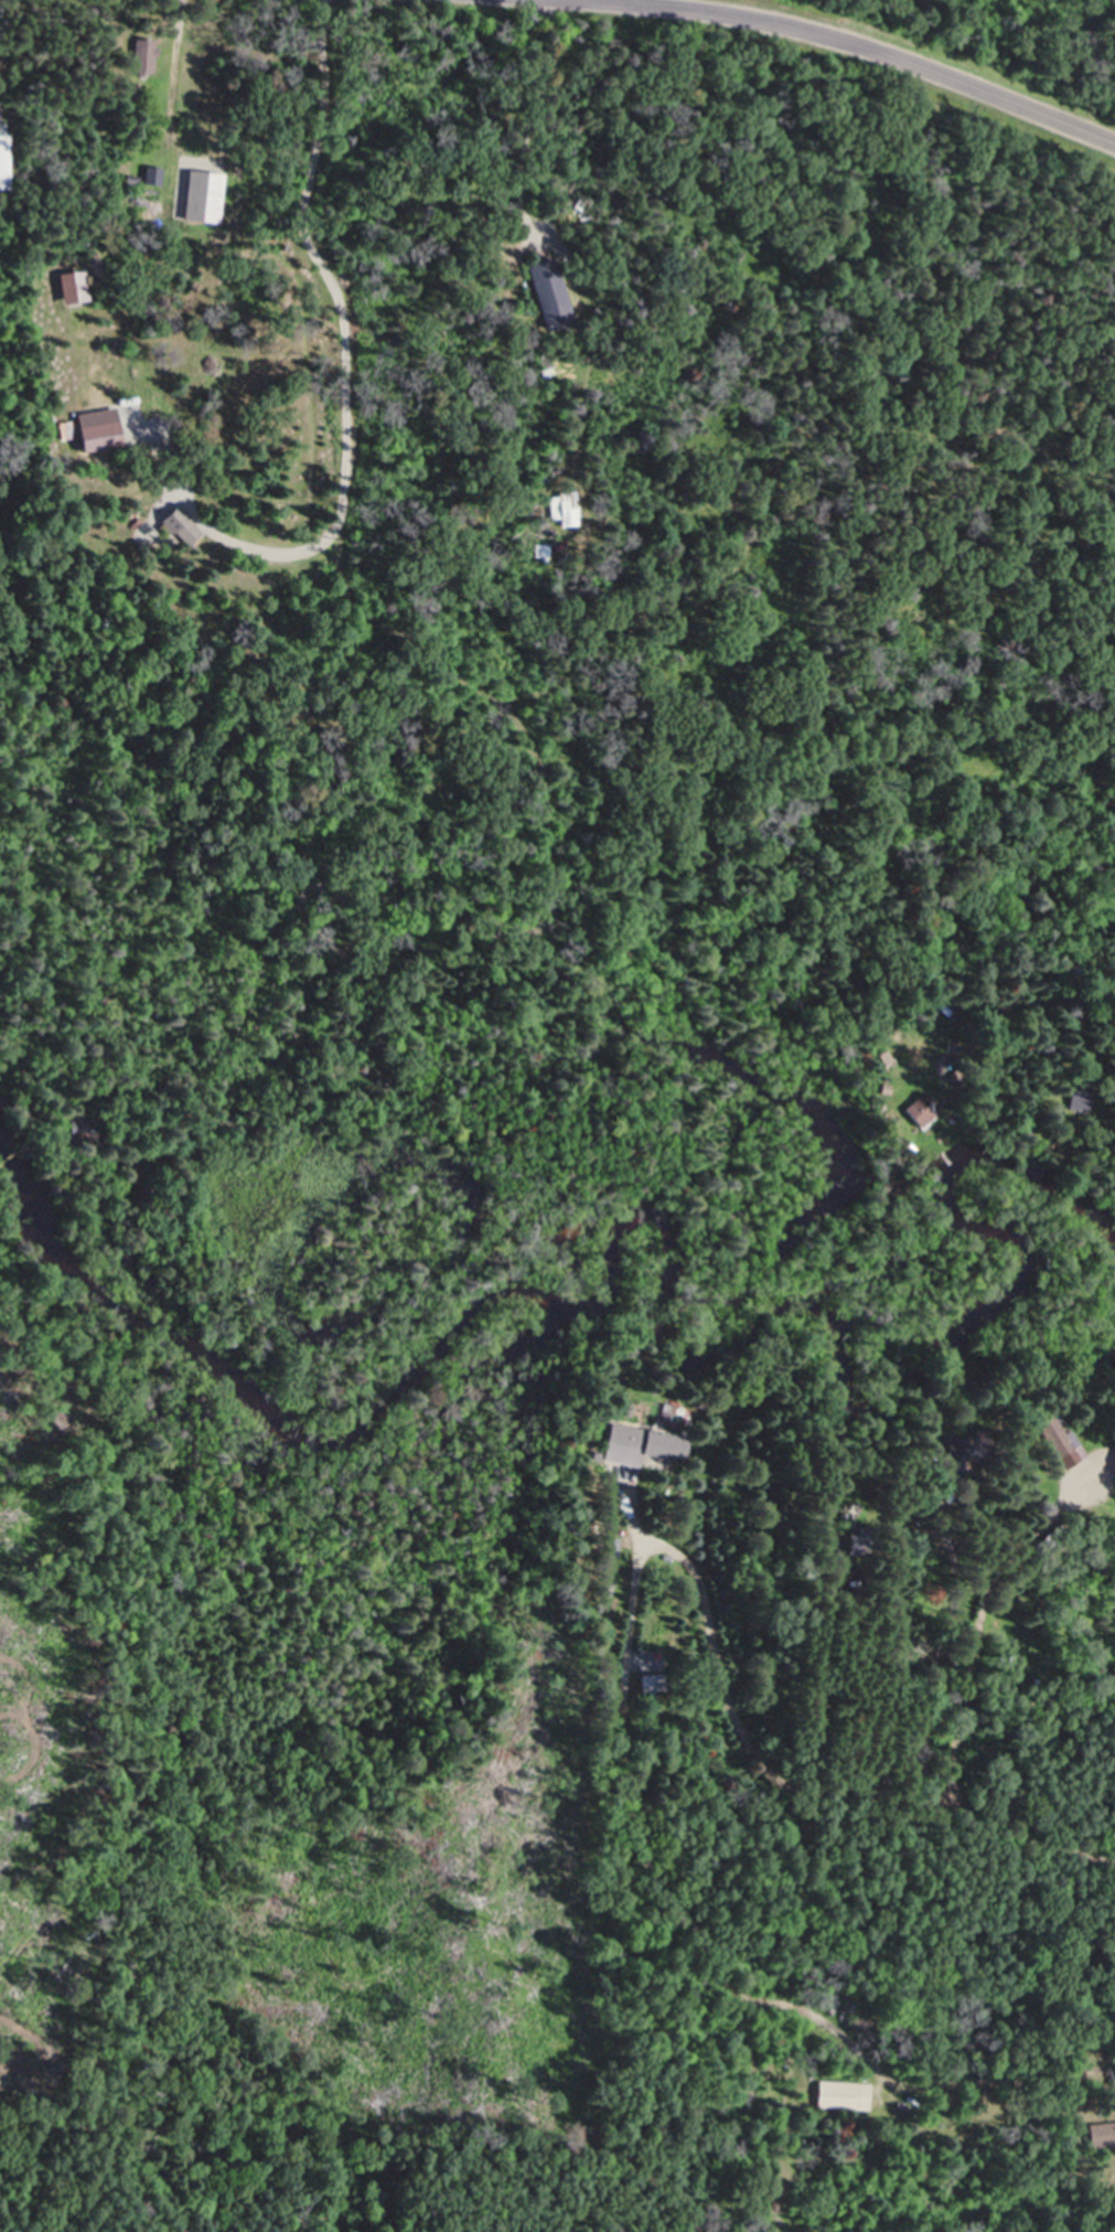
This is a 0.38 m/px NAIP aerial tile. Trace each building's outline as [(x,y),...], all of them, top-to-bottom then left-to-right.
[(155,53),(142,53),(142,43),(137,43),(137,64),(155,64),(155,53)] [(9,136),(0,136),(0,190),(10,190),(9,136)] [(552,258),(525,265),(542,329),(568,322),(552,258)] [(81,451),(123,446),(120,422),(78,427),(81,451)] [(556,491),(556,527),(575,527),(575,491),(556,491)] [(202,537),(181,505),(163,516),(184,548),(202,537)] [(939,1111),(926,1093),(903,1109),(916,1128),(939,1111)] [(1077,1445),(1068,1432),(1065,1434),(1051,1413),(1034,1425),(1057,1459),(1077,1445)] [(607,1425),(602,1459),(679,1471),(684,1437),(607,1425)] [(945,1462),(971,1462),(971,1439),(945,1438),(945,1462)] [(642,1694),(663,1690),(660,1673),(639,1677),(642,1694)] [(817,2109),(871,2110),(871,2082),(818,2081),(817,2109)]
